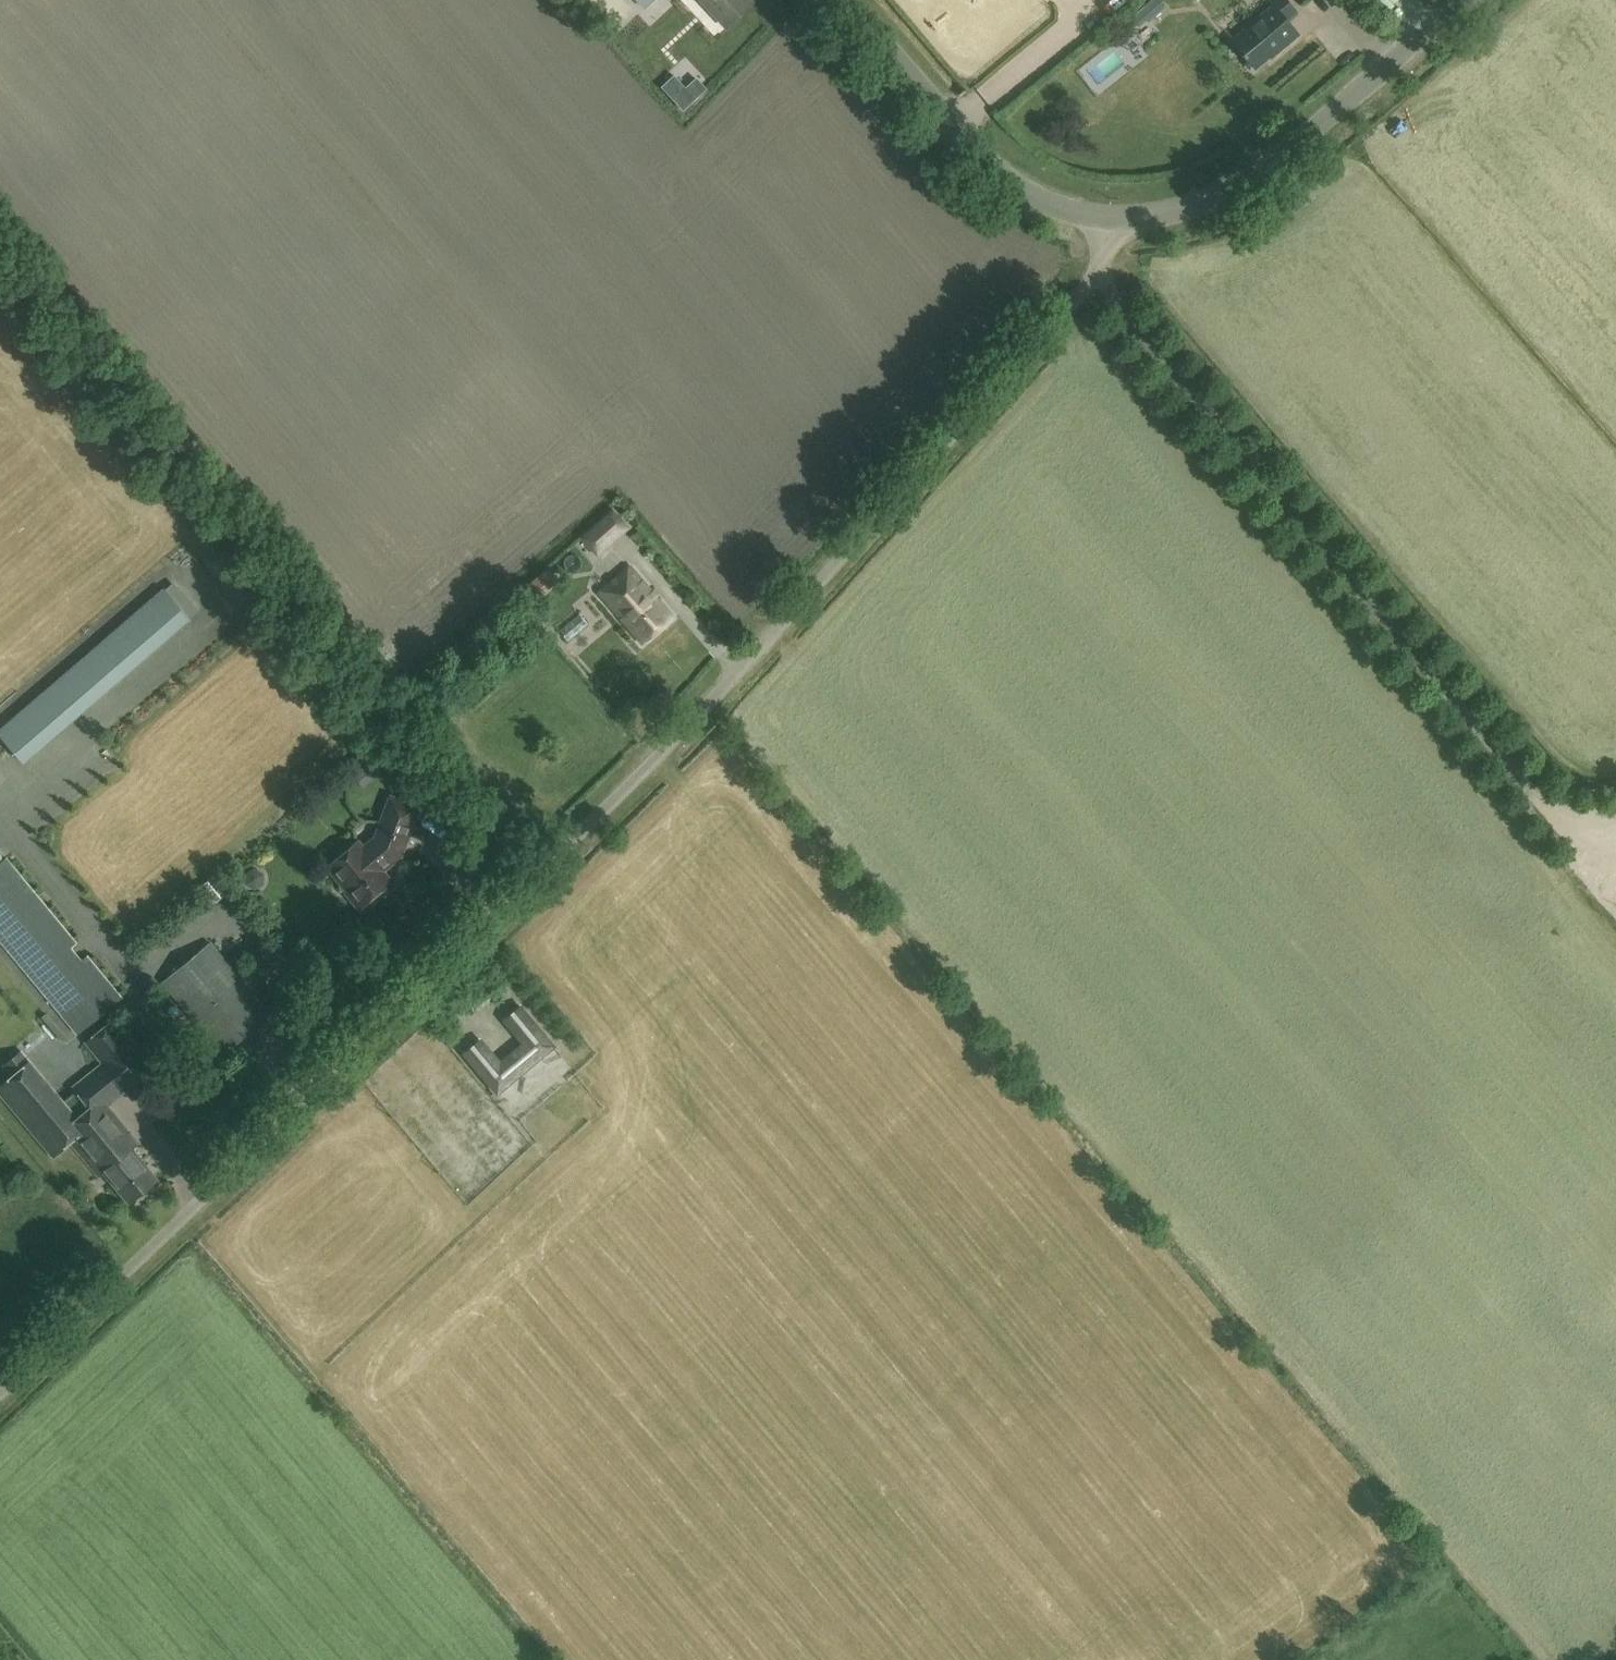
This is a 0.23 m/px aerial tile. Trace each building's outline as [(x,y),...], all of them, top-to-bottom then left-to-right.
[(748,0),(702,0),(727,27),(751,4),(748,0)] [(1296,36),(1284,21),(1295,13),(1285,0),(1272,0),(1268,3),(1272,7),(1231,40),(1241,53),(1240,54),(1252,69),(1275,51),(1276,52),(1296,36)] [(629,526),(613,508),(582,537),(598,555),(629,526)] [(643,643),(672,618),(629,568),(600,593),(643,643)] [(24,763),(189,619),(163,589),(0,731),(0,735),(24,763)] [(583,606),(562,623),(574,637),(595,620),(583,606)] [(363,787),(387,765),(371,747),(347,769),(363,787)] [(394,860),(400,856),(418,808),(391,798),(376,838),(363,849),(358,842),(329,867),(348,891),(348,895),(355,903),(359,903),(361,906),(364,904),(369,904),(376,899),(376,894),(391,882),(379,868),(392,858),(394,860)] [(30,886),(6,858),(0,862),(0,939),(78,1034),(122,997),(87,955),(81,960),(70,947),(77,942),(30,886)] [(247,867),(251,881),(266,877),(262,863),(247,867)] [(223,1054),(270,1015),(211,943),(164,982),(223,1054)] [(521,1007),(509,1016),(528,1039),(527,1048),(504,1067),(495,1066),(476,1044),(464,1053),(497,1093),(553,1046),(521,1007)] [(161,1077),(114,1019),(86,1042),(102,1063),(73,1087),(90,1107),(78,1118),(22,1051),(4,1066),(13,1076),(0,1086),(0,1093),(53,1156),(70,1142),(98,1176),(103,1172),(129,1202),(157,1179),(132,1148),(134,1146),(125,1135),(129,1131),(108,1105),(125,1091),(132,1100),(161,1077)]
